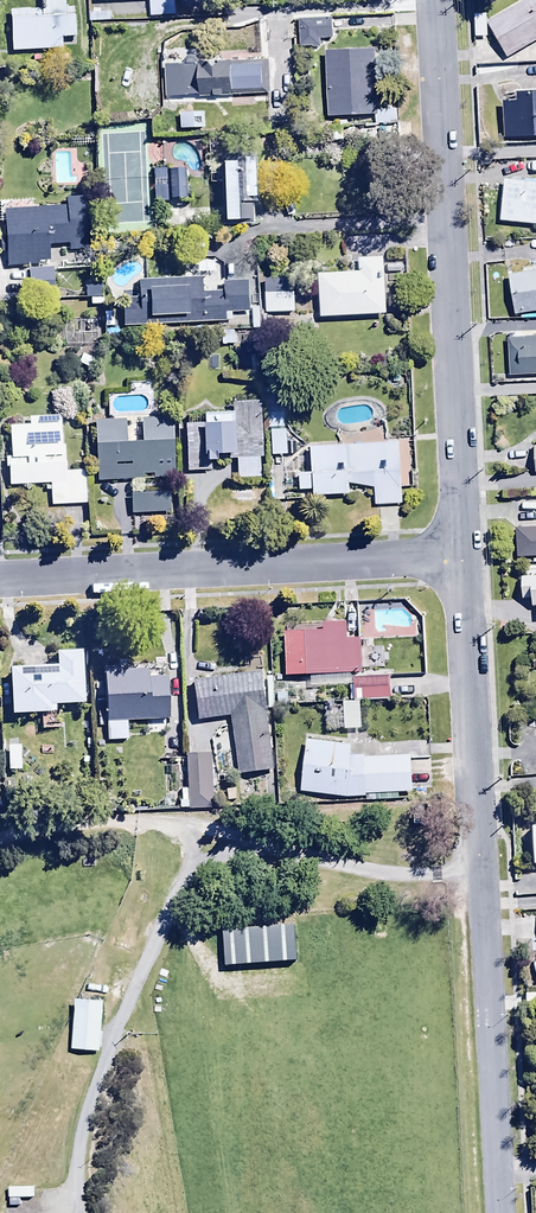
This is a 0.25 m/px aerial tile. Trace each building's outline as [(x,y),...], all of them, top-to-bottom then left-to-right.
[(11,13),(12,55),(63,54),(63,41),(79,41),(78,10),(67,10),(67,0),(44,0),(44,13),(11,13)] [(97,5),(152,3),(153,20),(179,18),(178,0),(97,0),(97,5)] [(489,24),(507,59),(535,44),(535,0),(489,24)] [(488,18),(475,18),(475,40),(487,40),(488,18)] [(334,20),(300,21),(300,50),(321,50),(321,41),(334,41),(334,20)] [(376,52),(326,55),(329,122),(376,120),(376,128),(398,127),(397,112),(380,113),(376,52)] [(166,67),(167,100),(201,98),(201,101),(270,97),(268,63),(200,67),(197,62),(192,60),(187,62),(185,67),(166,67)] [(518,94),(519,106),(504,107),(505,142),(535,141),(535,93),(518,94)] [(204,116),(180,117),(180,133),(205,132),(204,116)] [(373,135),(360,135),(360,147),(373,147),(373,135)] [(256,167),(225,167),(227,228),(255,227),(254,205),(257,205),(256,167)] [(170,176),(171,205),(189,204),(187,175),(170,176)] [(506,184),(502,225),(535,229),(535,187),(506,184)] [(66,211),(5,214),(8,271),(39,270),(39,264),(50,263),(49,248),(69,247),(69,257),(94,255),(91,198),(66,199),(66,211)] [(321,278),(323,321),(389,319),(387,263),(362,264),(362,277),(321,278)] [(29,272),(32,301),(55,299),(52,271),(29,272)] [(516,320),(535,317),(535,275),(510,278),(516,320)] [(123,302),(125,330),(234,325),(234,316),(251,316),(250,285),(223,286),(223,295),(202,296),(202,281),(139,284),(140,301),(123,302)] [(296,282),(266,283),(266,298),(297,297),(296,282)] [(236,334),(221,334),(221,347),(236,347),(236,334)] [(507,337),(508,373),(535,373),(535,336),(507,337)] [(204,427),(186,428),(187,475),(210,475),(209,467),(219,467),(219,464),(238,463),(238,484),(260,483),(260,462),(263,462),(261,405),(233,406),(234,417),(204,418),(204,427)] [(61,419),(22,420),(22,428),(11,428),(11,460),(6,460),(7,472),(9,472),(9,488),(51,487),(51,508),(89,508),(88,479),(83,479),(83,473),(66,474),(66,448),(61,448),(61,419)] [(174,421),(143,422),(143,446),(127,446),(126,423),(96,424),(98,486),(176,484),(174,421)] [(285,433),(270,434),(271,458),(286,457),(285,433)] [(402,507),(401,447),(310,449),(310,477),(298,477),(298,494),(312,494),(312,500),(352,498),(351,486),(368,491),(378,491),(378,507),(402,507)] [(285,476),(274,476),(275,501),(285,501),(285,476)] [(169,496),(131,498),(132,517),(170,515),(169,496)] [(515,529),(516,557),(535,556),(535,528),(515,529)] [(521,577),(521,601),(535,600),(535,576),(521,577)] [(284,674),(308,673),(308,679),(299,679),(299,689),(353,687),(352,671),(361,671),(360,637),(346,637),(346,620),(321,621),(321,628),(282,630),(284,674)] [(54,664),(6,666),(9,713),(49,710),(48,705),(82,703),(79,648),(54,650),(54,664)] [(145,669),(103,671),(106,742),(127,741),(126,721),(168,719),(166,674),(145,675),(145,669)] [(263,671),(191,680),(195,719),(231,716),(237,775),(274,771),(263,671)] [(389,676),(354,677),(354,700),(389,699),(389,676)] [(361,701),(340,701),(341,727),(361,727),(361,701)] [(365,793),(411,791),(410,755),(363,756),(363,754),(349,754),(351,743),(305,738),(299,791),(346,796),(365,795),(365,793)] [(19,770),(19,745),(5,745),(5,770),(19,770)] [(212,752),(184,753),(187,810),(214,809),(212,752)] [(100,1048),(103,998),(76,996),(72,1046),(100,1048)]
